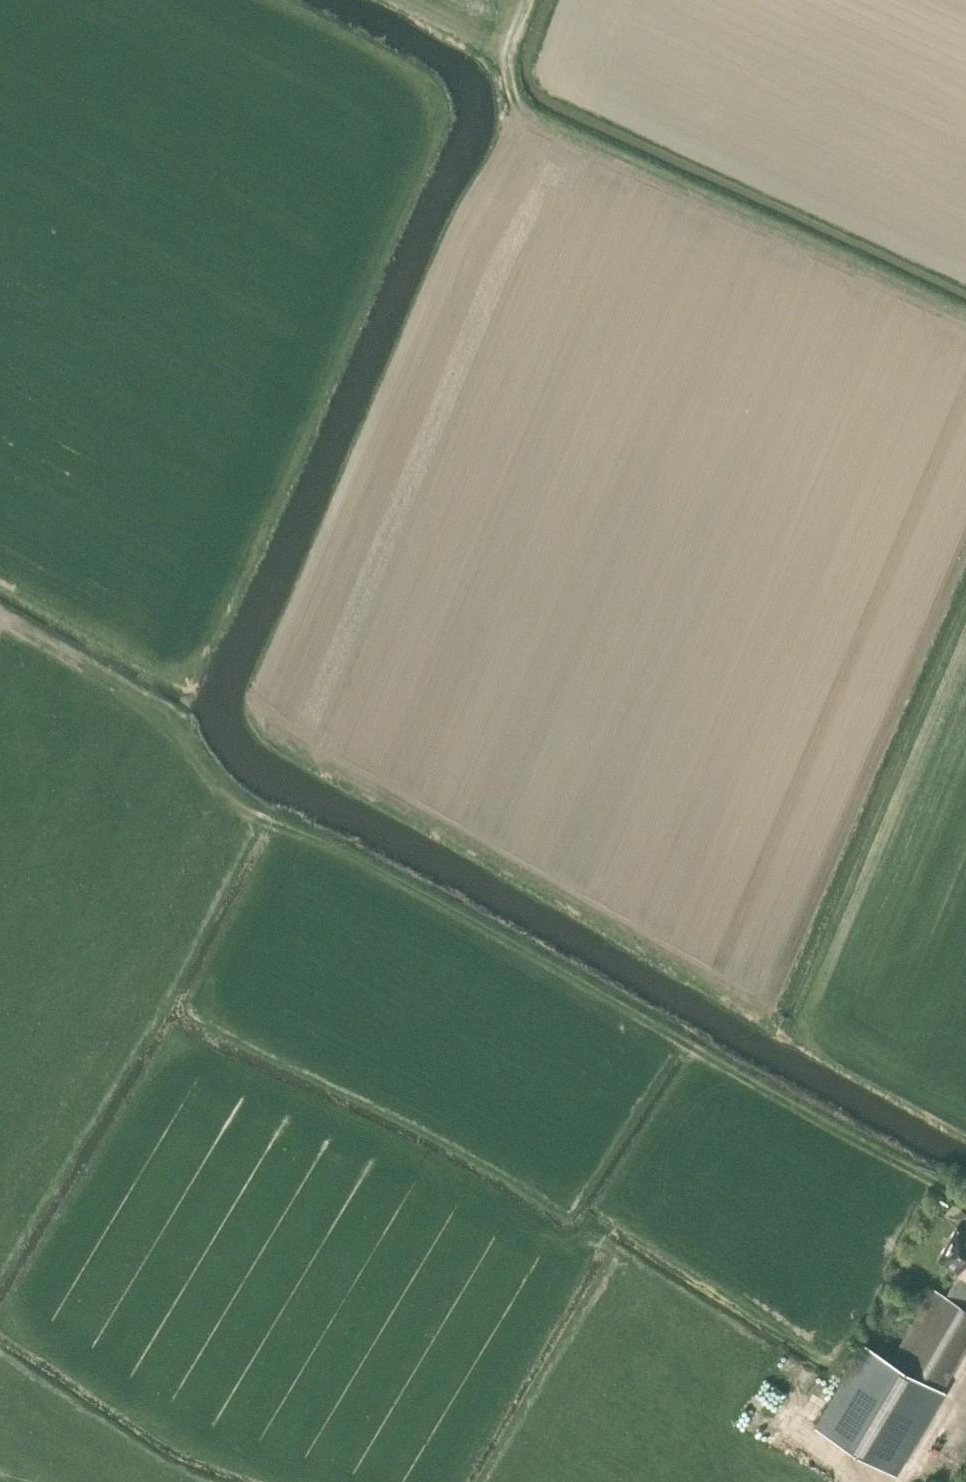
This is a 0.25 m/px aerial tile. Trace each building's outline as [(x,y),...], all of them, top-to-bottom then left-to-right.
[(957,1225),(938,1258),(957,1270),(955,1274),(957,1275),(946,1294),(933,1286),(890,1358),(863,1341),(814,1424),(895,1473),(945,1390),(941,1388),(965,1346),(965,1231),(957,1225)]
